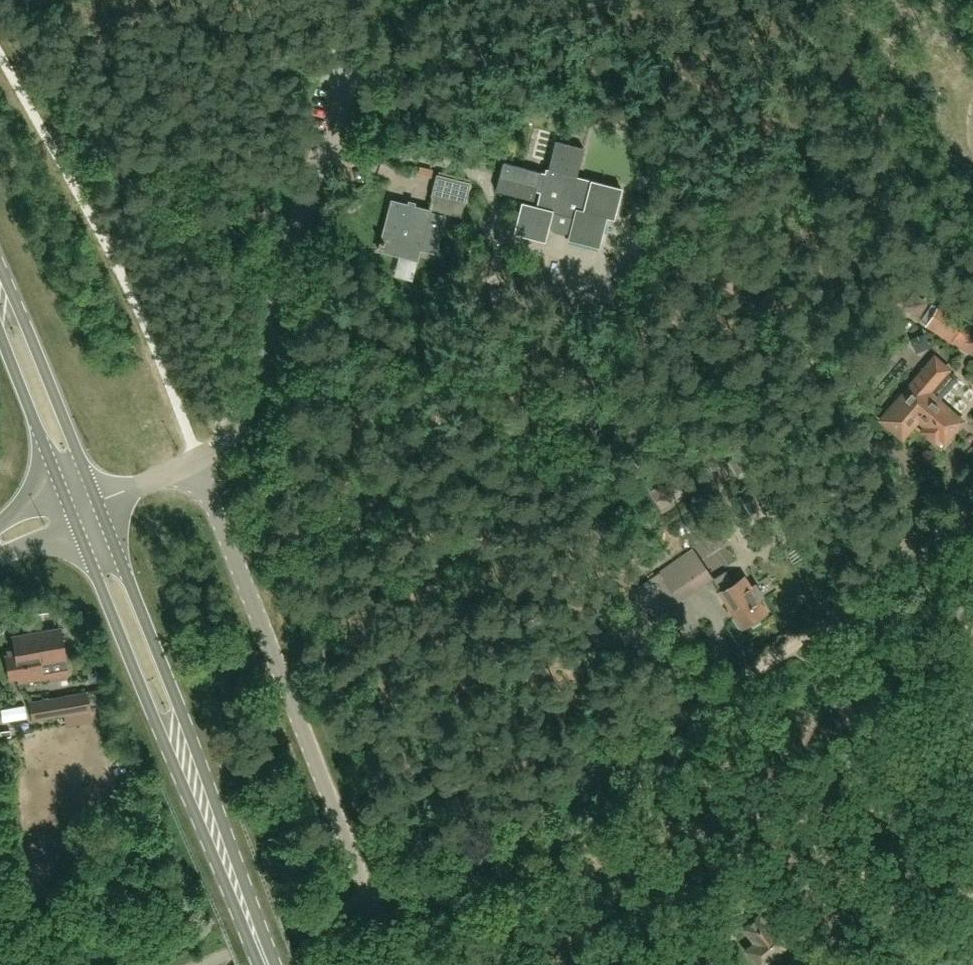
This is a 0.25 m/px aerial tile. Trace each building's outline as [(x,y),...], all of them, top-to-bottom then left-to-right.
[(623,188),(576,176),(584,147),(555,140),(548,169),(546,169),(542,184),(539,183),(542,172),(503,162),(499,177),(496,191),(534,201),(537,191),(540,191),(537,206),(521,202),(513,235),(546,243),(550,226),(570,231),(567,240),(600,248),(607,218),(615,220),(623,188)] [(470,182),(436,174),(431,196),(465,203),(470,182)] [(446,214),(431,210),(391,200),(378,251),(398,255),(417,260),(418,261),(421,250),(436,254),(446,214)] [(951,342),(972,355),(972,321),(940,302),(925,327),(951,342)] [(960,429),(959,428),(965,422),(936,397),(938,394),(933,390),(951,369),(937,357),(927,368),(928,369),(899,402),(900,403),(886,419),(895,428),(914,426),(920,419),(929,427),(926,431),(938,442),(944,434),(947,437),(947,438),(950,440),(960,429)] [(661,508),(684,494),(674,478),(663,486),(661,483),(649,490),(661,508)] [(759,508),(748,490),(730,501),(742,519),(759,508)] [(712,578),(693,550),(659,573),(679,601),(712,578)] [(755,584),(752,586),(745,576),(717,594),(730,615),(733,613),(742,627),(767,611),(760,599),(764,597),(755,584)] [(62,630),(36,634),(15,638),(17,652),(10,653),(10,656),(6,657),(9,678),(18,676),(18,682),(27,680),(27,679),(43,676),(41,665),(68,660),(62,630)] [(32,703),(35,720),(89,711),(86,693),(32,703)] [(771,913),(788,900),(778,887),(761,900),(771,913)] [(746,929),(756,942),(747,950),(759,964),(763,964),(795,940),(780,921),(771,929),(761,916),(746,929)]
